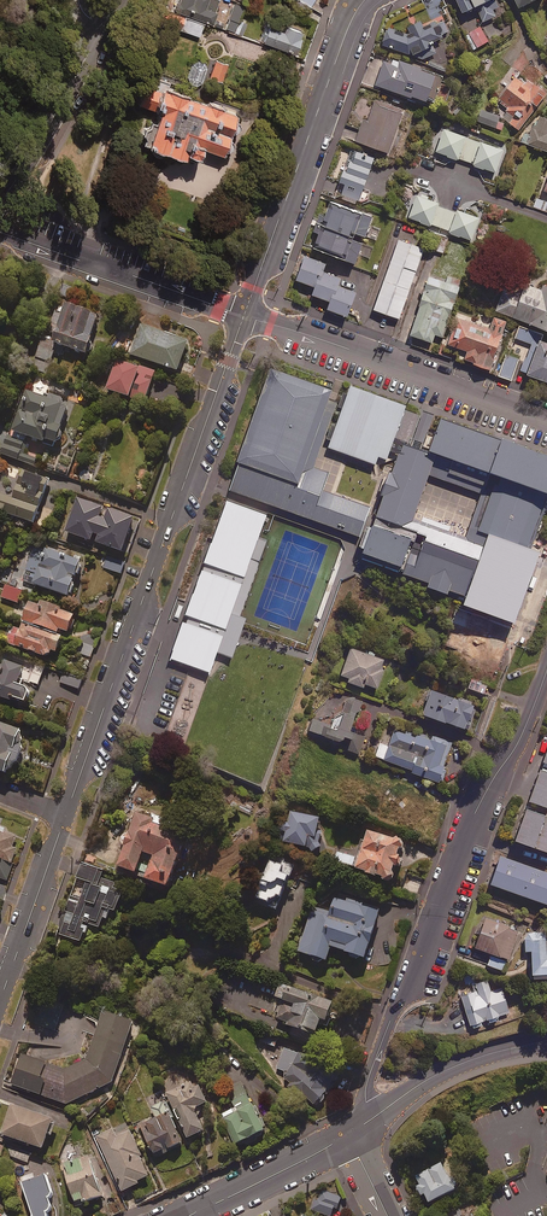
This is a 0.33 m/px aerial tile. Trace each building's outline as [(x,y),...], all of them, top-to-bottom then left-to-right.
[(173,10),(210,21),(217,0),(176,0),(173,10)] [(407,52),(450,31),(442,13),(445,12),(443,7),(446,5),(443,0),(422,0),(432,21),(408,33),(385,26),(380,44),(407,52)] [(461,10),(473,3),(481,20),(494,14),(491,8),(497,5),(495,0),(456,0),(461,10)] [(203,22),(184,15),(179,28),(198,35),(203,22)] [(299,28),(283,23),(280,31),(264,25),(259,39),(292,50),(299,28)] [(487,40),(479,25),(470,30),(478,45),(487,40)] [(441,75),(383,57),(375,84),(432,102),(441,75)] [(228,63),(214,58),(207,76),(221,81),(228,63)] [(195,85),(201,82),(206,67),(203,61),(197,59),(191,62),(186,75),(186,77),(188,83),(195,85)] [(545,94),(516,72),(489,106),(518,128),(545,94)] [(162,154),(163,151),(165,152),(198,163),(203,148),(221,154),(223,149),(227,149),(230,147),(232,142),(231,138),(227,137),(229,130),(233,131),(237,129),(239,124),(237,120),(233,119),(235,113),(211,103),(169,86),(170,82),(148,74),(137,103),(157,111),(153,122),(151,121),(149,127),(144,127),(142,134),(144,138),(142,144),(152,147),(151,150),(152,153),(155,155),(159,156),(162,154)] [(401,112),(373,102),(367,120),(363,119),(355,140),(387,151),(401,112)] [(499,116),(481,108),(476,119),(494,127),(499,116)] [(538,117),(534,127),(526,124),(520,141),(546,151),(546,121),(538,117)] [(465,135),(442,127),(434,150),(457,158),(465,135)] [(502,148),(469,136),(461,159),(494,170),(502,148)] [(350,160),(368,166),(372,155),(353,149),(350,160)] [(350,160),(344,158),(341,168),(365,176),(368,166),(350,160)] [(365,176),(341,168),(337,179),(343,181),(339,193),(358,199),(365,176)] [(430,224),(438,201),(415,194),(407,217),(430,224)] [(536,198),(534,206),(546,211),(546,202),(536,198)] [(321,224),(352,236),(354,232),(363,235),(371,216),(330,200),(321,224)] [(433,226),(471,239),(479,216),(441,203),(433,226)] [(352,236),(321,224),(313,245),(354,261),(362,239),(352,236)] [(447,238),(434,234),(430,248),(443,252),(447,238)] [(424,248),(398,238),(373,308),(398,317),(424,248)] [(324,261),(303,254),(295,278),(313,285),(310,293),(328,299),(325,307),(345,314),(353,290),(336,284),(338,275),(321,269),(324,261)] [(447,280),(428,274),(409,334),(431,341),(433,333),(441,335),(460,279),(448,275),(447,280)] [(522,280),(518,293),(502,287),(494,309),(546,328),(546,283),(541,281),(539,287),(522,280)] [(98,314),(65,303),(61,312),(55,310),(49,326),(56,328),(52,338),(43,335),(35,356),(50,361),(54,351),(61,354),(64,345),(85,353),(98,314)] [(504,323),(460,306),(446,342),(466,350),(463,358),(489,368),(493,357),(491,356),(504,323)] [(188,340),(141,323),(130,353),(177,370),(188,340)] [(518,324),(514,337),(529,343),(519,370),(546,380),(546,339),(541,337),(542,333),(518,324)] [(154,372),(116,359),(106,388),(144,401),(154,372)] [(347,391),(275,365),(230,486),(363,535),(376,501),(329,484),(337,464),(322,458),(347,391)] [(411,403),(358,384),(335,448),(387,467),(411,403)] [(68,405),(25,390),(11,430),(53,445),(68,405)] [(442,418),(431,449),(495,473),(474,529),(490,535),(466,601),(518,619),(542,552),(525,546),(546,486),(546,457),(442,418)] [(7,435),(0,453),(34,465),(36,457),(23,452),(27,442),(7,435)] [(432,452),(405,442),(375,523),(402,532),(432,452)] [(19,470),(16,479),(13,478),(7,495),(0,493),(0,511),(33,522),(48,480),(19,470)] [(91,473),(82,470),(78,479),(87,483),(91,473)] [(65,531),(89,539),(92,531),(97,533),(95,541),(121,550),(133,516),(77,497),(65,531)] [(428,522),(409,573),(461,592),(479,541),(428,522)] [(413,536),(375,523),(364,553),(401,567),(413,536)] [(75,582),(72,581),(75,574),(79,575),(83,564),(79,562),(80,559),(46,547),(42,560),(30,555),(25,570),(31,572),(28,582),(67,595),(69,592),(71,593),(75,582)] [(124,562),(107,556),(103,567),(120,573),(124,562)] [(3,565),(0,576),(0,579),(9,582),(13,567),(3,565)] [(23,591),(5,585),(1,597),(19,603),(23,591)] [(39,601),(38,605),(29,601),(22,619),(56,632),(58,628),(66,631),(73,614),(39,601)] [(489,620),(462,610),(457,622),(468,627),(458,653),(479,661),(482,654),(488,656),(496,633),(490,631),(490,629),(486,628),(489,620)] [(60,637),(21,624),(20,628),(13,626),(7,643),(46,656),(48,649),(55,651),(60,637)] [(98,639),(88,634),(80,652),(90,657),(98,639)] [(383,658),(351,646),(339,677),(363,686),(364,682),(377,687),(384,668),(380,667),(383,658)] [(10,700),(11,697),(24,701),(28,689),(21,686),(23,678),(19,676),(22,666),(0,658),(0,696),(10,700)] [(45,664),(35,661),(28,682),(38,685),(45,664)] [(82,679),(64,672),(60,683),(78,689),(82,679)] [(488,684),(471,678),(468,687),(484,693),(488,684)] [(475,703),(430,689),(423,712),(467,727),(475,703)] [(336,715),(332,725),(313,718),(309,729),(342,741),(344,735),(353,738),(349,749),(359,753),(365,736),(349,731),(360,700),(350,696),(344,711),(336,715)] [(0,721),(0,770),(13,774),(25,742),(18,739),(22,728),(0,721)] [(439,781),(453,742),(433,735),(432,739),(394,725),(387,745),(380,742),(375,755),(413,769),(412,771),(439,781)] [(541,768),(530,800),(546,806),(546,770),(541,768)] [(526,807),(515,839),(546,850),(546,814),(526,807)] [(137,871),(136,873),(169,885),(188,832),(167,825),(170,819),(149,811),(148,814),(138,811),(119,865),(137,871)] [(284,832),(282,841),(308,847),(311,851),(322,845),(319,841),(321,831),(317,830),(319,818),(290,811),(288,823),(282,822),(280,831),(284,832)] [(13,846),(16,835),(0,829),(0,857),(18,863),(22,849),(13,846)] [(355,867),(355,869),(381,878),(383,880),(394,875),(392,870),(393,866),(396,867),(400,855),(397,854),(399,849),(402,848),(404,845),(403,839),(398,837),(394,838),(367,830),(358,858),(338,852),(335,860),(355,867)] [(500,855),(490,883),(546,903),(546,872),(500,855)] [(0,857),(0,876),(11,880),(18,863),(0,857)] [(291,867),(270,859),(255,897),(277,905),(291,867)] [(117,912),(123,891),(117,889),(119,884),(101,878),(103,869),(82,863),(60,934),(85,941),(90,924),(101,928),(104,919),(108,920),(111,910),(117,912)] [(359,956),(364,958),(380,908),(337,893),(330,912),(313,907),(298,951),(312,956),(313,960),(317,962),(320,961),(322,959),(326,961),(330,947),(351,953),(351,957),(354,960),(358,959),(359,956)] [(519,928),(483,916),(473,946),(492,953),(488,965),(505,970),(519,928)] [(525,936),(526,950),(531,950),(533,977),(546,977),(546,938),(546,932),(528,933),(525,936)] [(473,984),(475,992),(462,996),(470,1024),(471,1023),(472,1027),(483,1024),(482,1020),(486,1019),(488,1023),(499,1019),(498,1015),(509,1012),(502,988),(491,991),(487,980),(477,983),(475,973),(464,976),(467,986),(473,984)] [(332,1002),(281,984),(276,998),(284,1000),(277,1021),(315,1034),(320,1019),(325,1021),(332,1002)] [(56,1031),(62,1017),(38,1007),(32,1021),(56,1031)] [(134,1021),(105,1011),(85,1060),(67,1069),(22,1054),(12,1084),(67,1103),(113,1081),(134,1021)] [(317,1102),(321,1103),(335,1085),(333,1083),(336,1080),(301,1052),(299,1054),(284,1047),(275,1067),(286,1073),(286,1081),(315,1104),(317,1102)] [(202,1084),(196,1086),(193,1081),(169,1092),(189,1137),(205,1129),(195,1107),(209,1101),(202,1084)] [(266,1129),(243,1081),(226,1089),(235,1108),(222,1114),(236,1143),(266,1129)] [(184,1141),(165,1102),(153,1107),(157,1116),(141,1124),(156,1154),(184,1141)] [(54,1119),(13,1104),(2,1133),(44,1148),(54,1119)] [(150,1175),(130,1130),(116,1136),(113,1129),(95,1136),(119,1192),(139,1183),(138,1180),(150,1175)] [(33,1154),(13,1146),(10,1156),(29,1164),(33,1154)] [(104,1195),(89,1155),(63,1164),(77,1204),(104,1195)] [(455,1190),(441,1163),(415,1177),(420,1185),(416,1188),(420,1196),(424,1194),(428,1203),(455,1190)] [(53,1209),(49,1196),(53,1195),(46,1174),(35,1178),(33,1172),(20,1177),(33,1215),(49,1215),(49,1210),(53,1209)] [(327,1215),(330,1215),(333,1207),(339,1209),(343,1197),(319,1189),(311,1210),(327,1215)] [(6,1201),(0,1195),(0,1215),(9,1215),(6,1201)]
